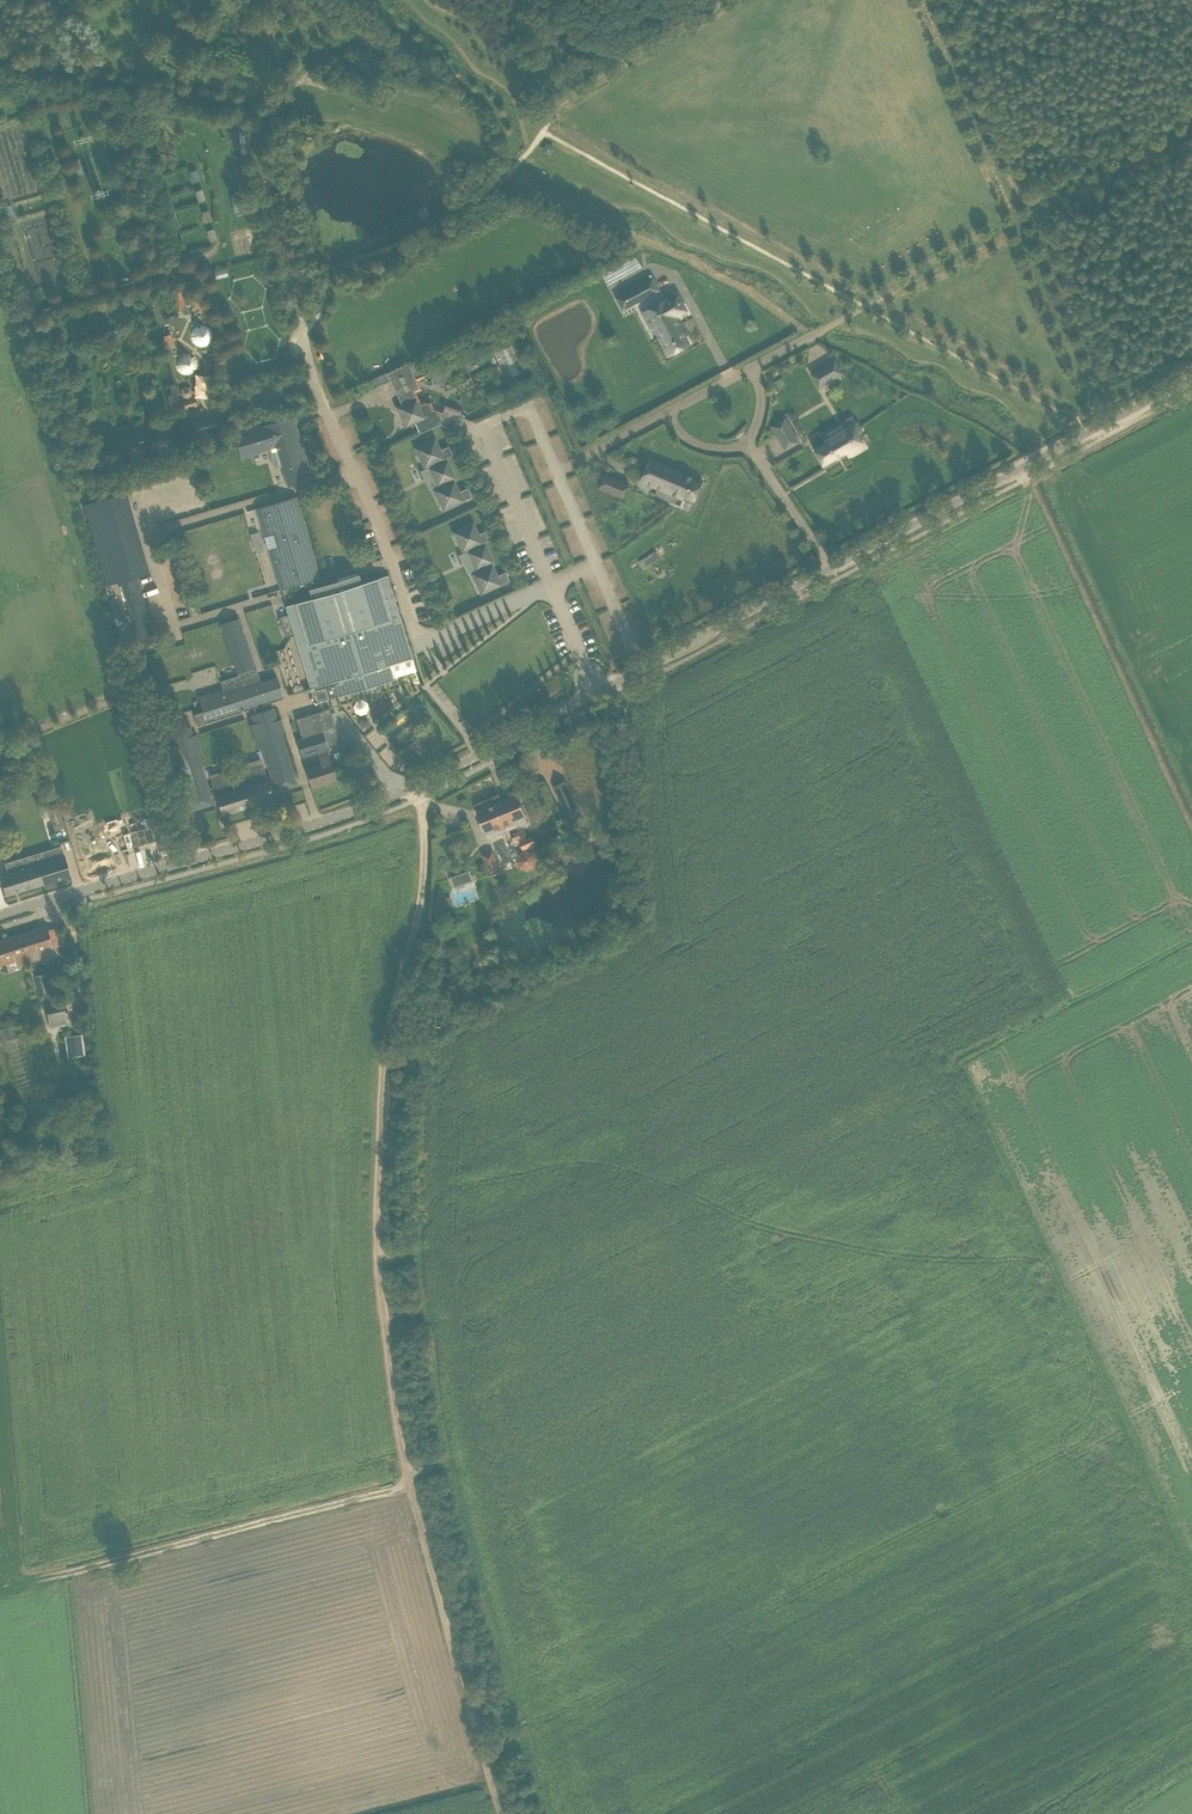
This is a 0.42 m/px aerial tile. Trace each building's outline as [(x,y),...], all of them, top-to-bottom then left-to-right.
[(188,170),(191,182),(198,180),(195,168),(188,170)] [(193,190),(196,201),(204,199),(201,188),(193,190)] [(212,229),(205,230),(207,241),(214,240),(212,229)] [(605,282),(641,269),(637,258),(601,271),(605,282)] [(637,286),(644,298),(660,290),(653,277),(637,286)] [(183,292),(173,292),(174,310),(184,309),(183,292)] [(616,298),(618,302),(627,298),(625,293),(616,298)] [(650,325),(667,357),(690,345),(675,317),(687,311),(678,294),(641,314),(648,326),(650,325)] [(51,309),(44,312),(46,319),(54,317),(51,309)] [(166,312),(163,315),(164,319),(166,323),(170,324),(174,322),(177,319),(176,315),(174,311),(170,310),(166,312)] [(200,322),(188,340),(202,349),(214,331),(200,322)] [(162,335),(164,347),(171,346),(169,334),(162,335)] [(471,359),(469,365),(471,370),(476,373),(482,371),(484,365),(484,364),(488,363),(485,358),(482,360),(477,357),(471,359)] [(462,422),(464,415),(459,413),(460,412),(458,411),(455,418),(431,409),(429,404),(424,403),(419,405),(416,398),(415,398),(412,391),(418,389),(408,365),(387,374),(401,404),(396,407),(405,427),(414,423),(419,434),(439,425),(452,429),(455,420),(462,422)] [(819,388),(830,382),(822,368),(811,374),(819,388)] [(504,379),(498,382),(503,390),(508,387),(504,379)] [(194,397),(183,401),(185,408),(196,405),(194,397)] [(857,434),(862,431),(857,423),(856,423),(852,416),(842,421),(846,429),(814,448),(825,468),(848,455),(849,456),(865,447),(857,434)] [(217,430),(212,417),(192,422),(196,436),(217,430)] [(312,478),(295,424),(293,417),(235,434),(241,458),(275,448),(287,486),(312,478)] [(771,426),(777,437),(791,429),(785,418),(771,426)] [(435,438),(414,448),(418,456),(421,454),(426,466),(423,467),(423,468),(428,466),(437,488),(433,490),(437,498),(440,496),(445,508),(442,509),(443,510),(471,497),(467,488),(459,492),(454,481),(456,480),(446,458),(452,455),(448,446),(440,450),(435,438)] [(655,495),(680,506),(683,499),(693,503),(703,481),(650,459),(640,481),(657,488),(655,495)] [(605,474),(599,489),(624,499),(630,484),(605,474)] [(568,479),(574,497),(583,494),(577,475),(568,479)] [(121,581),(139,644),(154,640),(136,577),(148,573),(125,493),(83,505),(106,586),(121,581)] [(320,578),(296,497),(256,509),(280,590),(302,584),(304,589),(316,585),(314,580),(320,578)] [(164,520),(205,509),(203,502),(162,513),(164,520)] [(473,522),(452,532),(456,540),(459,538),(464,550),(461,551),(462,552),(466,550),(476,572),(471,574),(475,582),(478,580),(484,592),(480,593),(481,594),(509,581),(505,572),(497,576),(492,565),(494,564),(484,542),(490,539),(487,530),(478,534),(473,522)] [(654,552),(640,562),(644,567),(658,557),(654,552)] [(409,647),(387,576),(361,583),(358,574),(308,590),(311,599),(285,606),(314,702),(324,699),(324,701),(366,688),(367,691),(370,692),(375,691),(376,688),(375,685),(394,680),(389,665),(412,658),(409,647)] [(283,698),(277,678),(261,683),(256,669),(240,674),(245,688),(224,695),(223,690),(198,698),(202,712),(193,715),(197,726),(283,698)] [(273,798),(269,785),(274,784),(276,791),(296,784),(280,733),(284,731),(280,720),(276,721),(272,708),(252,715),(254,724),(250,725),(256,744),(260,743),(271,777),(267,778),(264,770),(212,786),(213,787),(208,789),(198,755),(202,754),(196,735),(192,736),(189,727),(169,734),(172,746),(168,747),(172,759),(176,758),(192,810),(213,803),(210,796),(215,795),(222,815),(274,799),(274,798),(273,798)] [(312,714),(309,715),(314,733),(318,732),(331,728),(334,727),(328,709),(326,710),(312,714)] [(297,741),(302,756),(327,748),(322,732),(297,741)] [(321,764),(306,769),(312,786),(334,779),(329,761),(326,754),(318,756),(321,764)] [(578,809),(565,780),(552,786),(565,814),(578,809)] [(76,796),(77,800),(86,798),(85,794),(90,793),(89,789),(97,788),(95,782),(68,789),(71,798),(76,796)] [(477,813),(481,824),(488,840),(500,836),(499,833),(528,822),(522,807),(518,796),(477,813)] [(511,834),(513,841),(521,838),(518,831),(511,834)] [(0,877),(0,878),(2,884),(5,896),(70,876),(61,846),(12,862),(15,872),(0,877)] [(520,872),(534,863),(525,849),(511,858),(520,872)] [(84,856),(88,870),(111,864),(107,850),(84,856)] [(501,871),(493,850),(481,854),(490,875),(501,871)] [(468,872),(452,878),(455,887),(471,881),(468,872)] [(14,960),(17,966),(39,959),(39,960),(54,955),(52,948),(52,947),(61,945),(57,928),(48,930),(47,927),(0,942),(0,964),(14,960)] [(36,975),(40,994),(49,992),(45,973),(36,975)] [(45,1006),(48,1020),(65,1017),(62,1002),(45,1006)] [(65,1036),(68,1058),(84,1056),(82,1034),(65,1036)]
